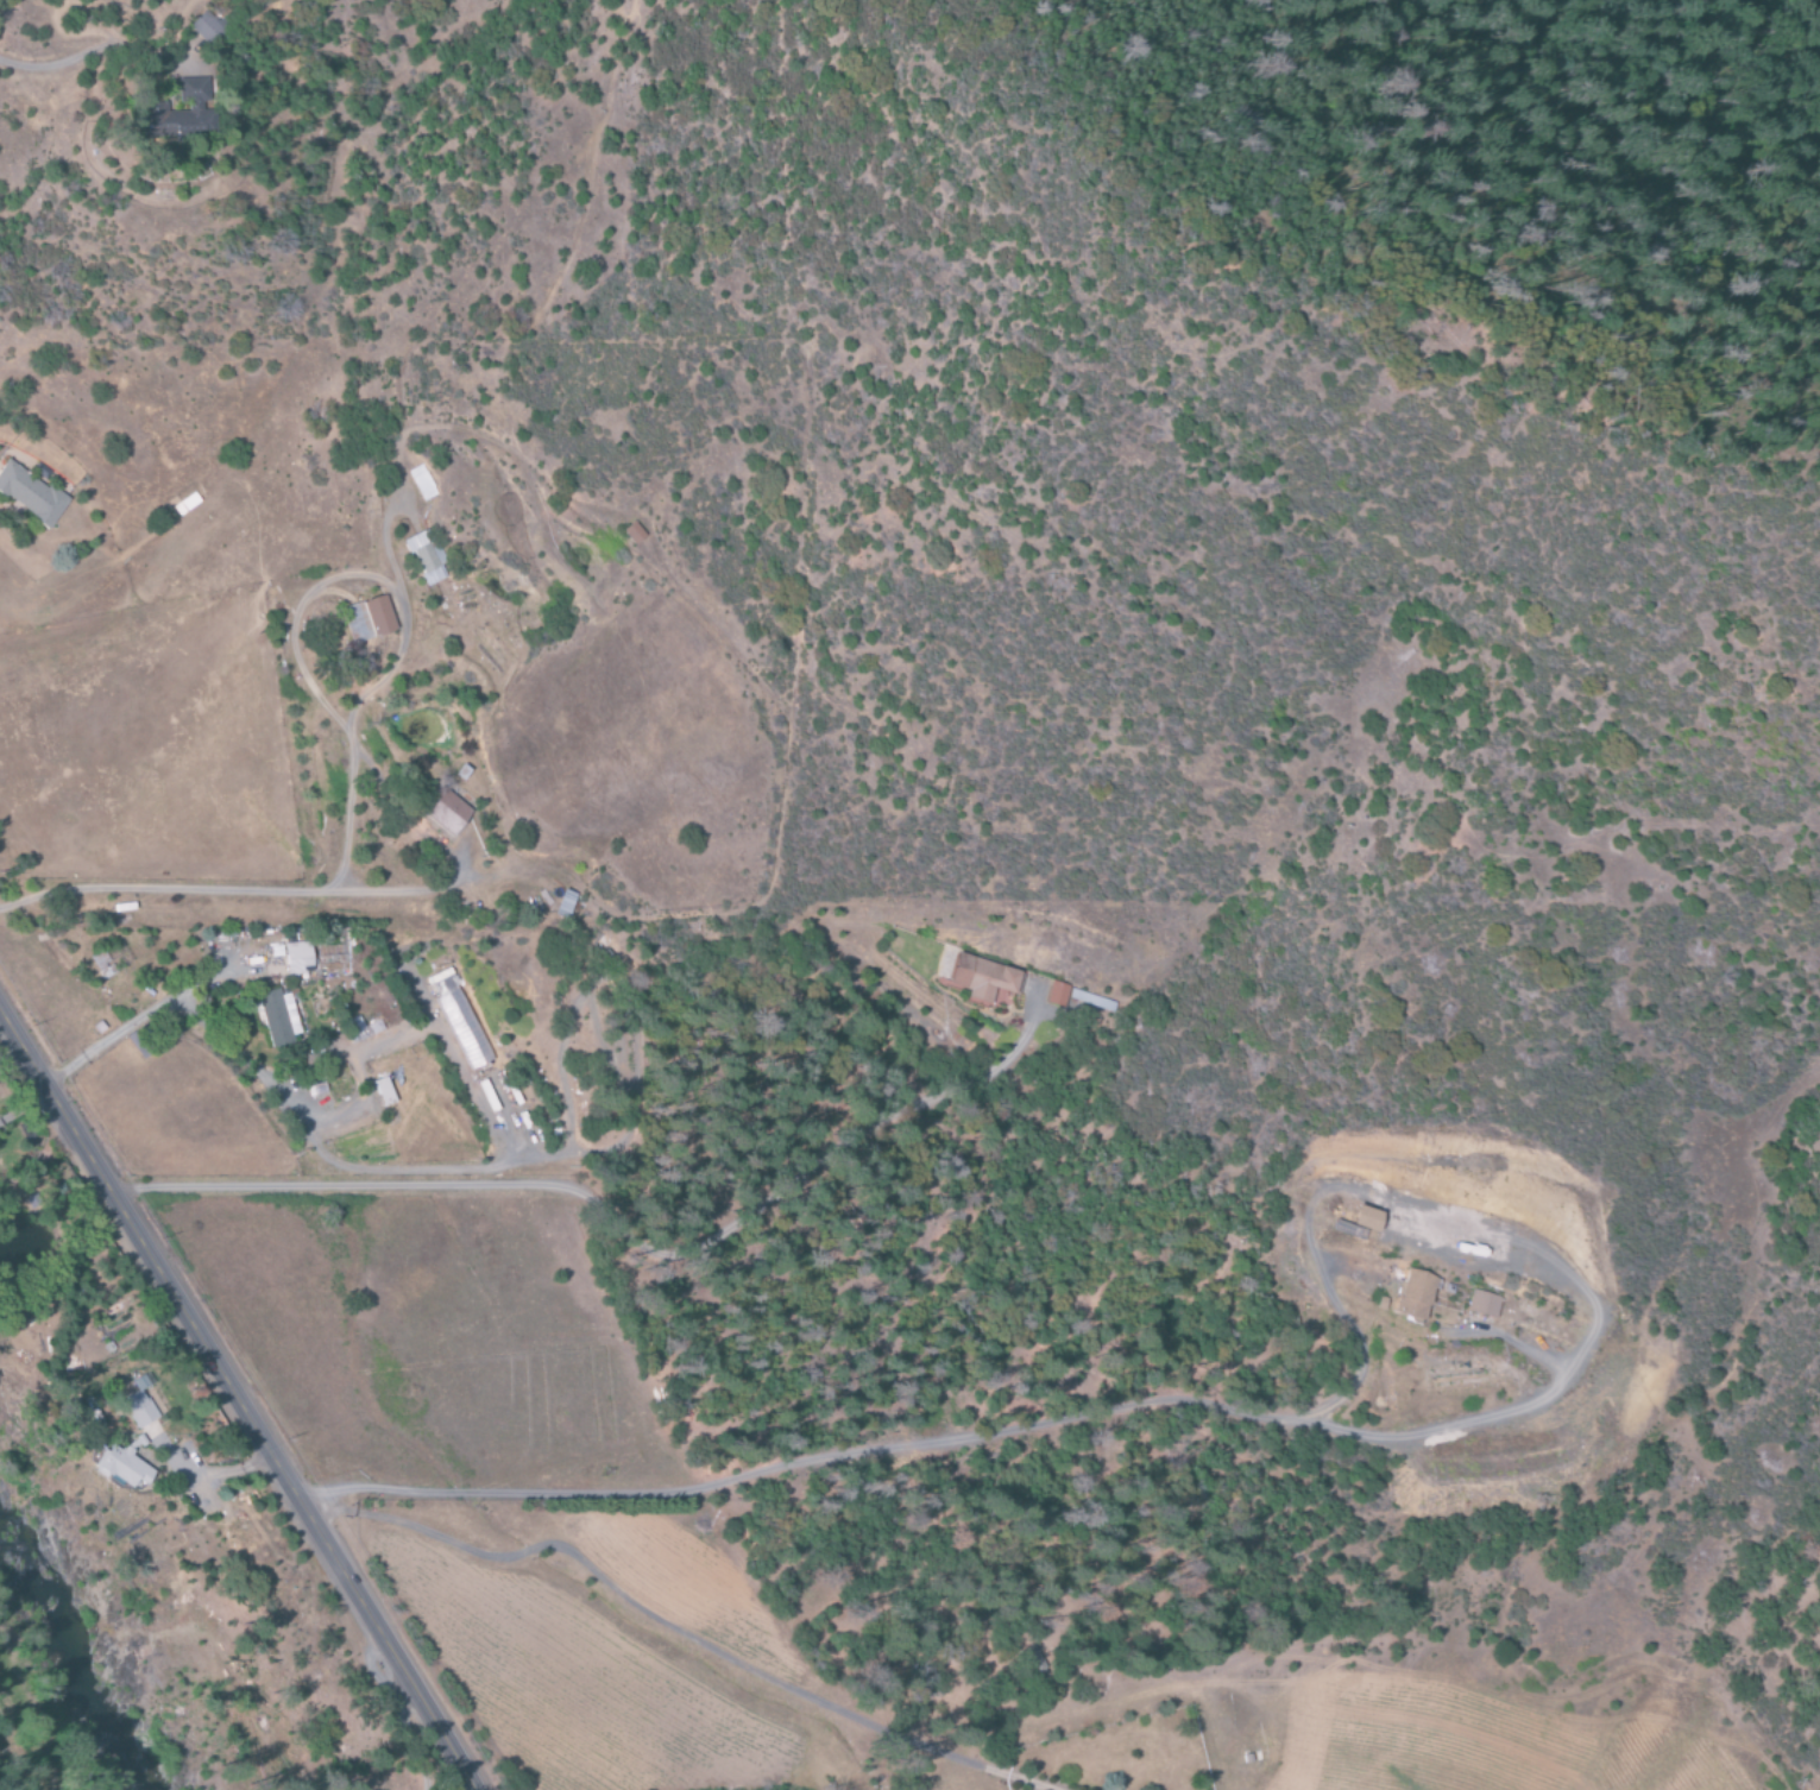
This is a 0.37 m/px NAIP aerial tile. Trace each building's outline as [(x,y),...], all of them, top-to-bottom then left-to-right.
[(221,26),(206,10),(189,26),(204,42),(221,26)] [(144,103),(144,137),(209,137),(209,111),(201,111),(201,102),(208,102),(208,78),(178,79),(178,98),(187,98),(187,112),(165,112),(165,103),(144,103)] [(10,461),(0,475),(0,495),(47,529),(67,501),(10,461)] [(644,536),(631,522),(619,532),(631,547),(644,536)] [(400,541),(406,556),(412,554),(424,587),(445,579),(440,566),(446,565),(439,547),(431,549),(425,531),(400,541)] [(340,608),(350,644),(394,632),(384,596),(340,608)] [(417,812),(449,837),(469,811),(437,786),(417,812)] [(568,920),(575,893),(561,890),(554,917),(568,920)] [(310,944),(283,944),(283,975),(311,974),(310,944)] [(964,999),(988,1005),(992,989),(1018,996),(1024,972),(954,953),(946,985),(966,990),(964,999)] [(490,1061),(458,987),(462,985),(457,976),(453,978),(449,968),(429,977),(439,999),(431,1002),(462,1073),(490,1061)] [(1045,1004),(1063,1009),(1070,986),(1051,981),(1045,1004)] [(1117,1004),(1071,988),(1067,1000),(1113,1015),(1117,1004)] [(266,1045),(299,1040),(292,994),(280,996),(279,990),(259,993),(266,1045)] [(393,1104),(385,1077),(371,1081),(379,1108),(393,1104)] [(1382,1212),(1356,1205),(1350,1225),(1376,1233),(1382,1212)] [(1332,1230),(1362,1240),(1365,1230),(1335,1220),(1332,1230)] [(1423,1323),(1436,1276),(1406,1268),(1393,1315),(1423,1323)] [(1467,1312),(1495,1319),(1500,1297),(1472,1291),(1467,1312)] [(132,1380),(136,1391),(153,1385),(149,1374),(132,1380)] [(135,1429),(157,1418),(148,1399),(126,1410),(135,1429)] [(126,1444),(131,1452),(144,1443),(139,1435),(126,1444)] [(152,1472),(120,1448),(117,1452),(106,1443),(88,1468),(103,1479),(106,1475),(125,1489),(132,1480),(141,1487),(152,1472)]
